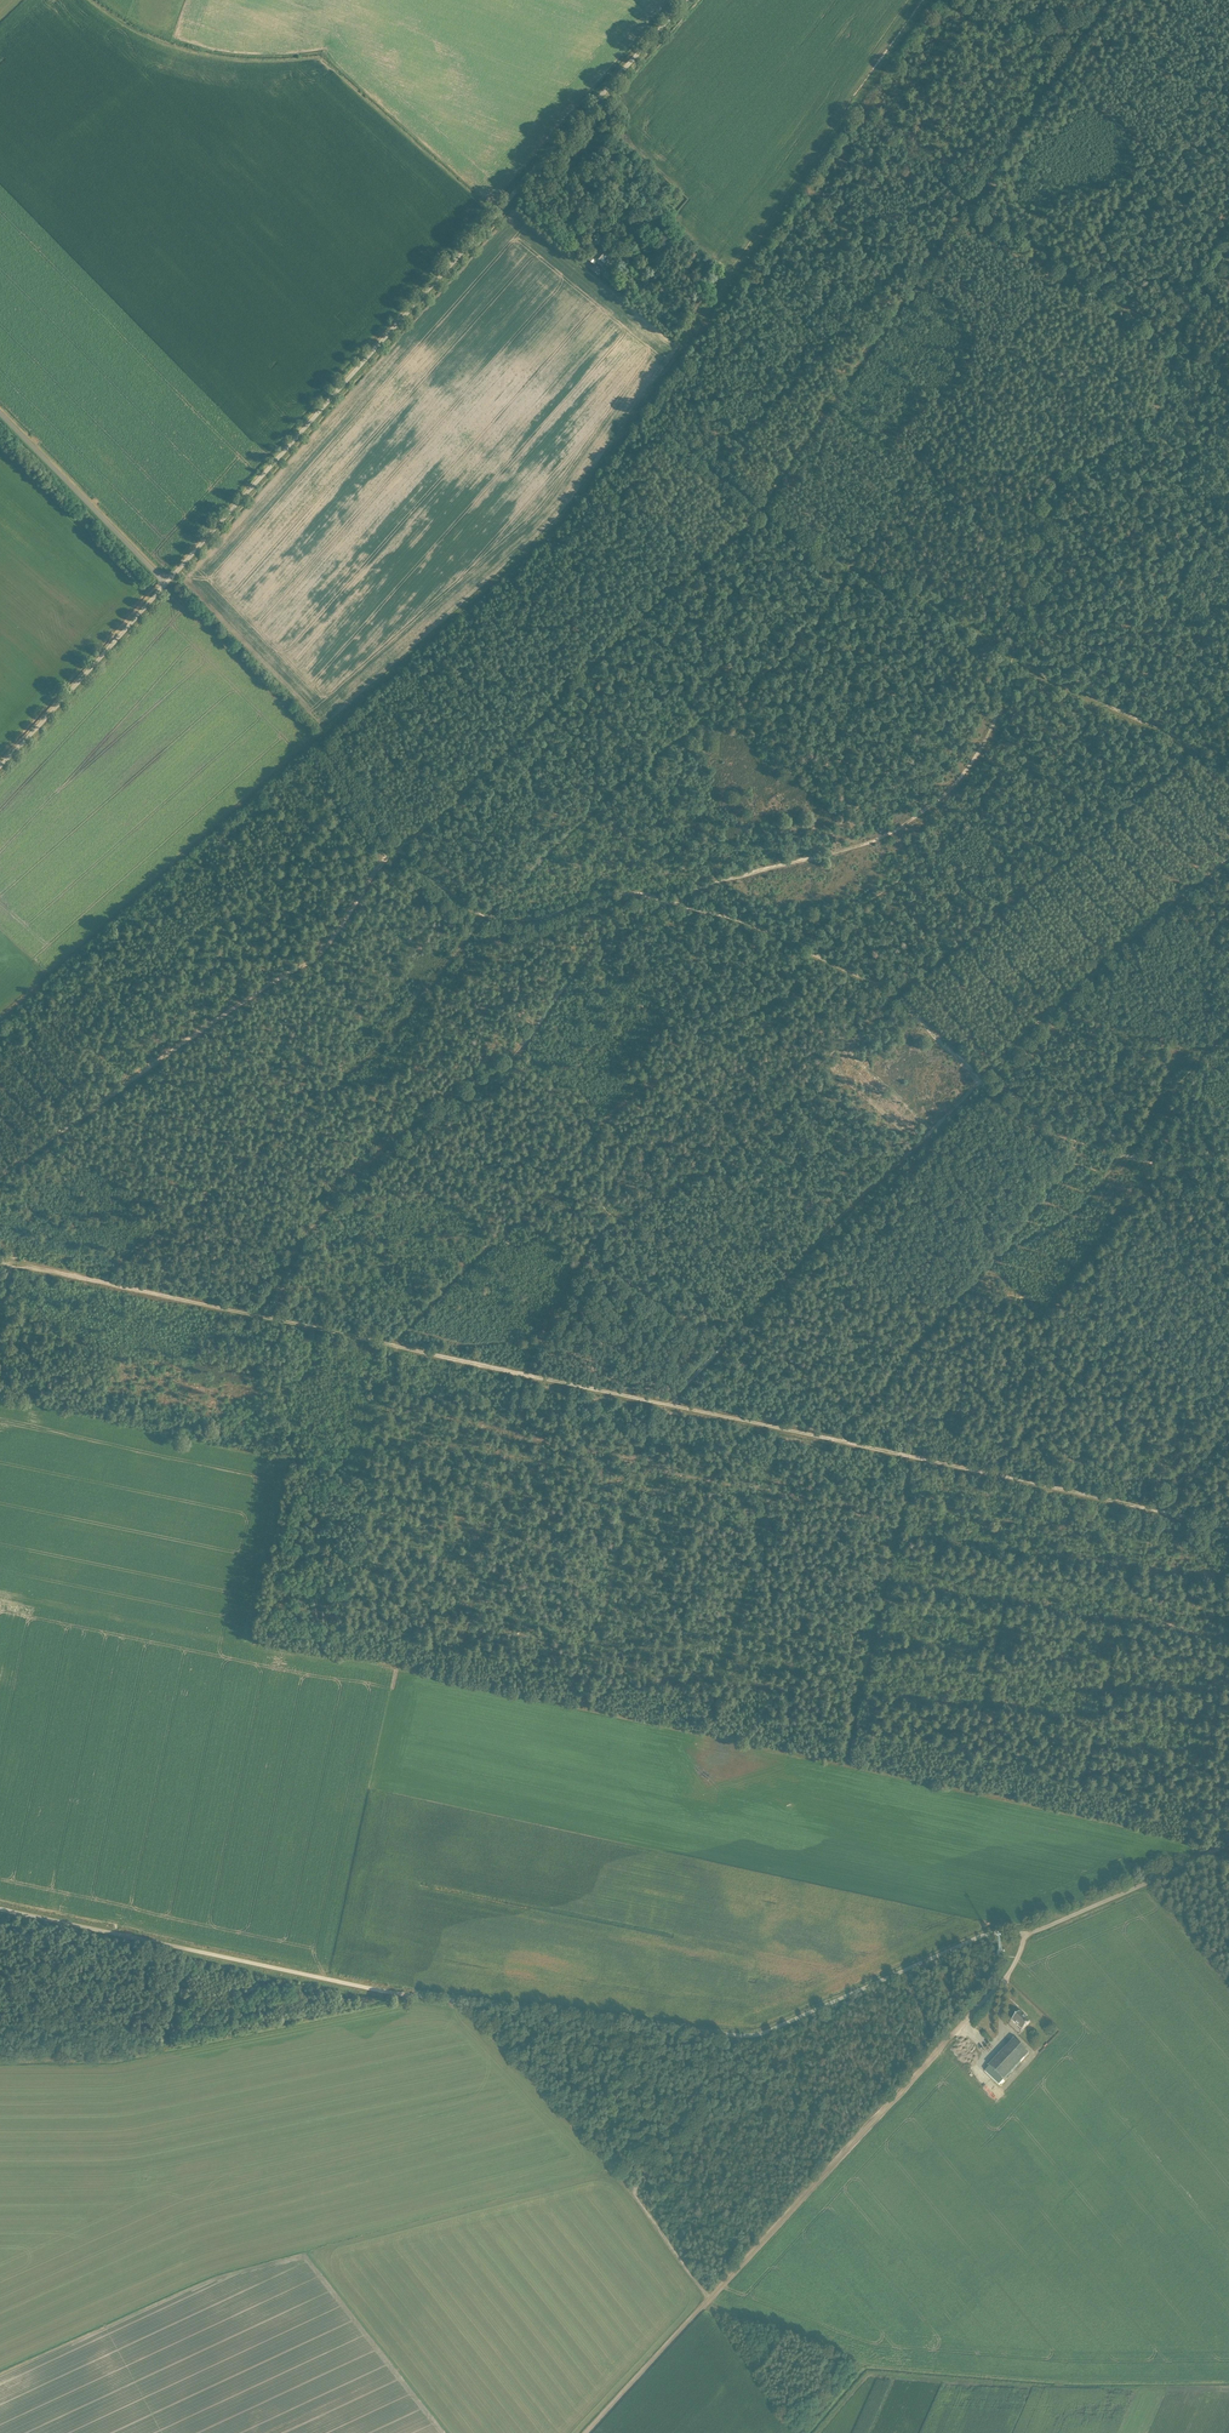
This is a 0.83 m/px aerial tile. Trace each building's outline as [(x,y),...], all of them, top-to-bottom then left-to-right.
[(655,195),(664,185),(658,180),(649,189),(655,195)] [(646,208),(640,204),(636,209),(642,213),(646,208)] [(629,227),(640,235),(650,242),(654,237),(651,235),(632,222),(629,227)] [(612,257),(607,253),(610,249),(602,243),(593,253),(588,259),(594,263),(596,260),(604,267),(612,257)] [(1022,2030),(1030,2022),(1019,2013),(1012,2020),(1022,2030)] [(1014,2040),(988,2067),(1003,2081),(1029,2054),(1014,2040)]
